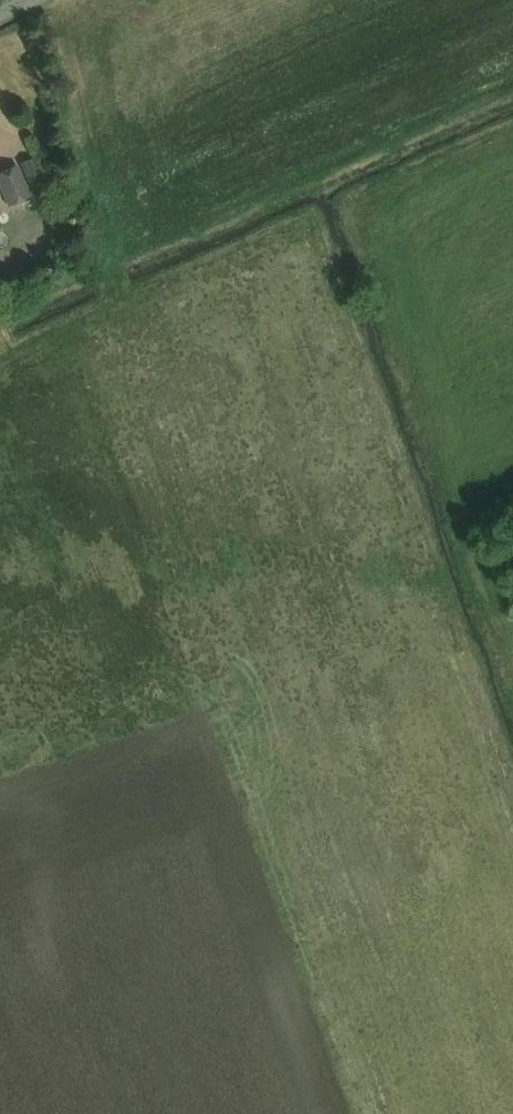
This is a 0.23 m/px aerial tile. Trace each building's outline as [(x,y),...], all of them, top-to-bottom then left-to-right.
[(0,173),(0,177),(12,205),(38,194),(25,162),(0,173)]
